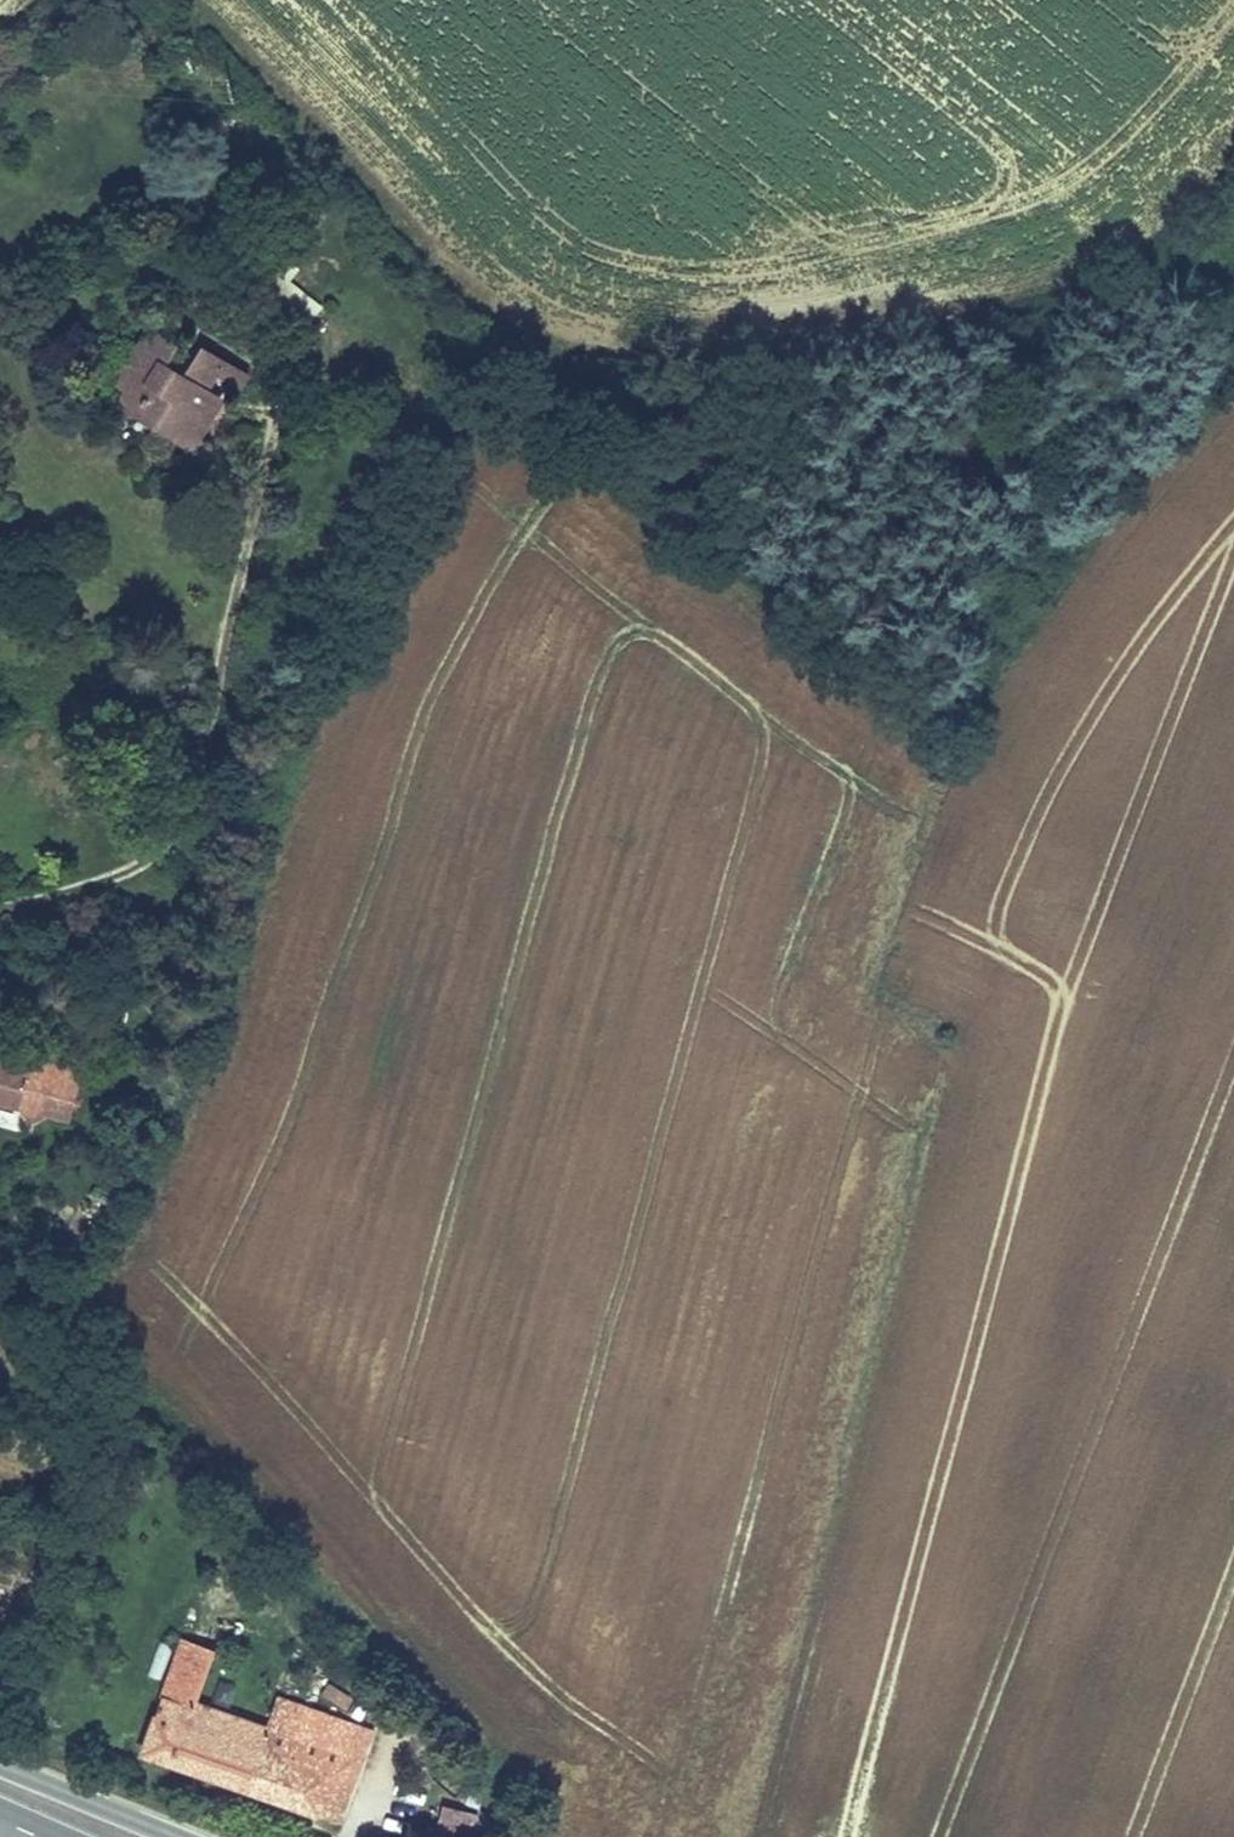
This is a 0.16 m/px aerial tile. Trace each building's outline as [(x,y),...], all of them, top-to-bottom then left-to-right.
[(177,343),(148,327),(117,381),(107,376),(101,387),(140,408),(136,416),(195,448),(213,417),(208,414),(218,396),(212,392),(223,373),(244,385),(251,372),(205,347),(193,369),(170,357),(177,343)] [(81,1063),(25,1049),(21,1063),(0,1058),(0,1100),(17,1104),(27,1121),(44,1111),(49,1093),(72,1099),(81,1063)] [(67,1116),(72,1099),(49,1093),(44,1111),(67,1116)] [(162,1676),(170,1645),(156,1641),(148,1672),(162,1676)] [(185,1642),(177,1666),(193,1671),(197,1655),(200,1646),(185,1642)] [(203,1696),(214,1662),(197,1655),(193,1671),(177,1666),(167,1694),(196,1704),(198,1696),(203,1696)] [(167,1694),(147,1757),(334,1823),(358,1752),(268,1720),(203,1696),(198,1696),(196,1704),(167,1694)] [(367,1727),(277,1695),(268,1720),(358,1752),(367,1727)]
